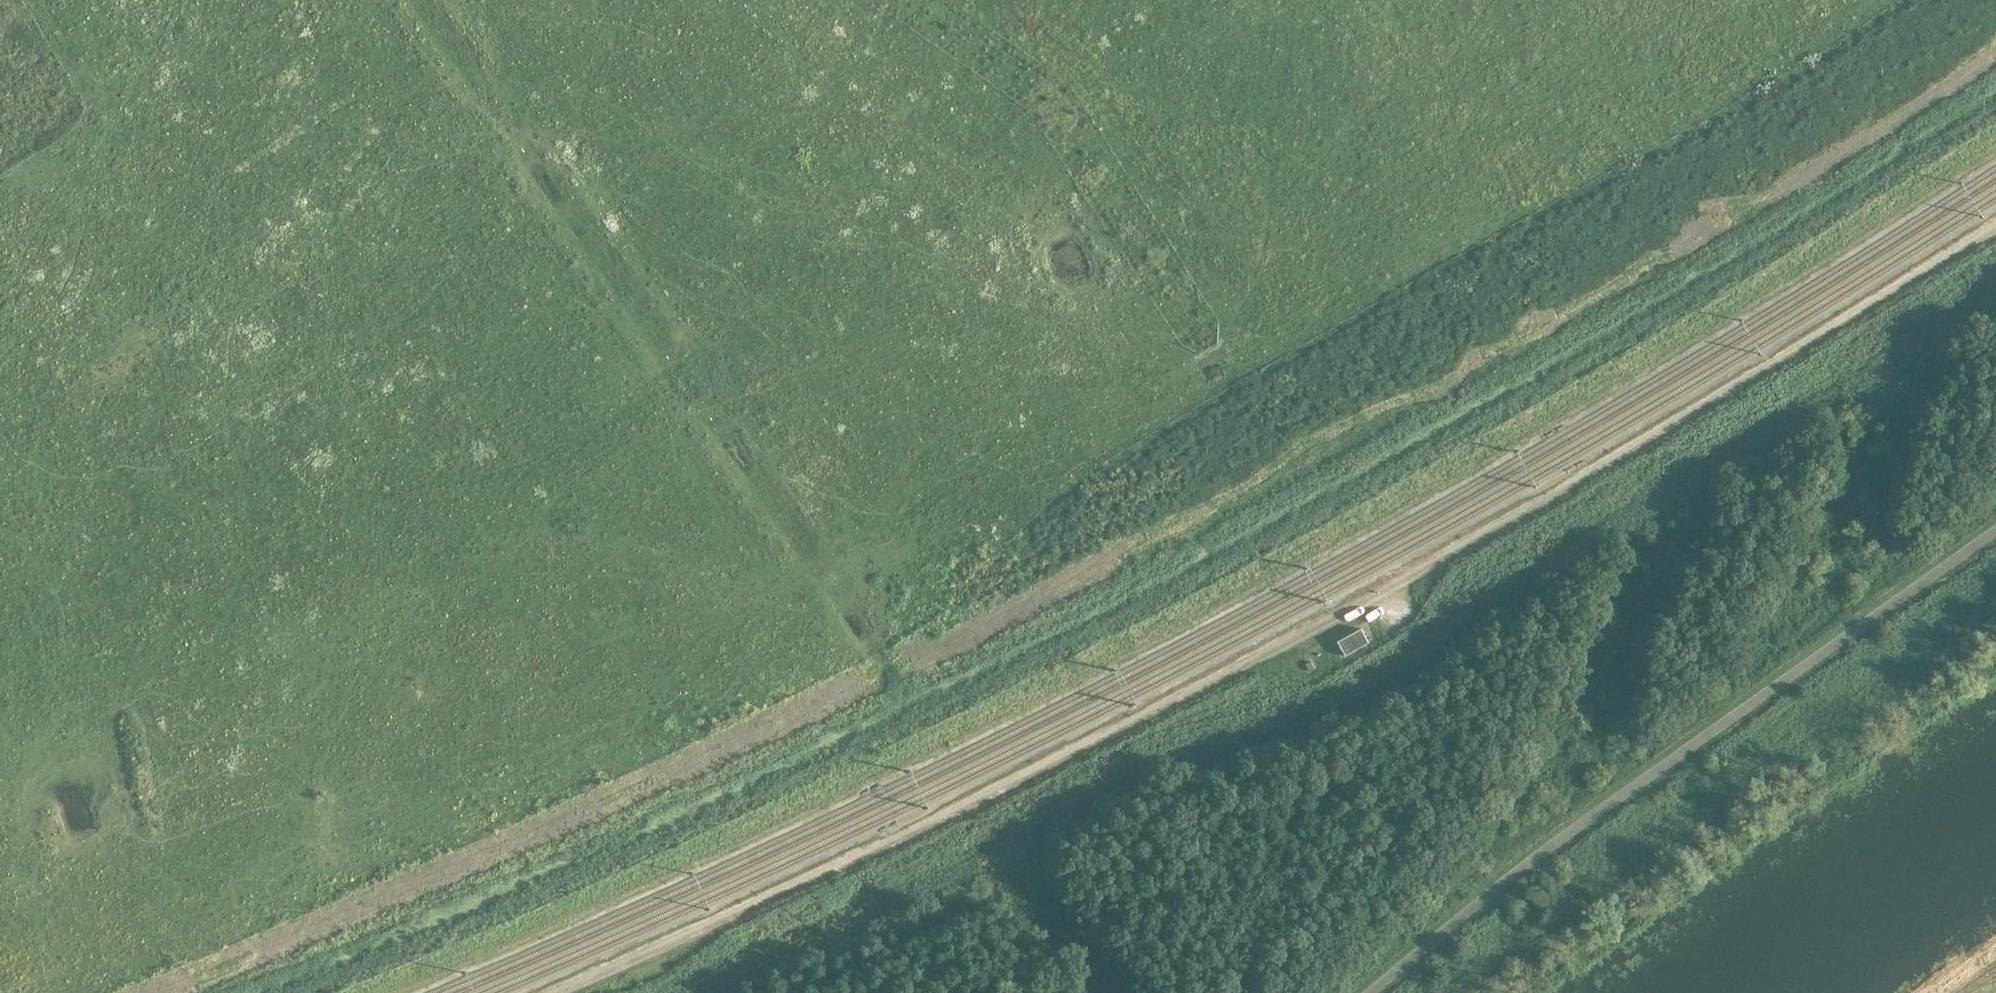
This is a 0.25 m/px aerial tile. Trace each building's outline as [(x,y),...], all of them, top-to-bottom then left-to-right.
[(1338,642),(1346,656),(1370,643),(1362,628),(1338,642)]
